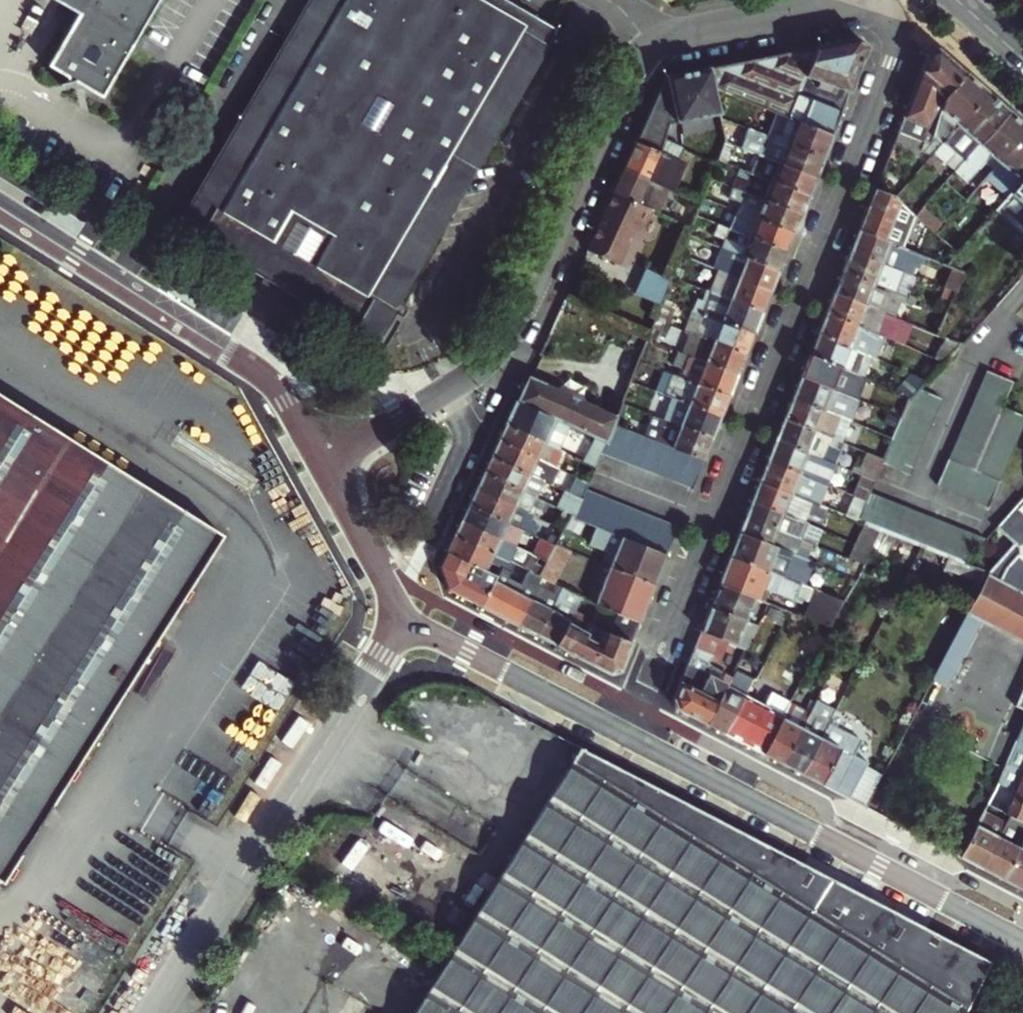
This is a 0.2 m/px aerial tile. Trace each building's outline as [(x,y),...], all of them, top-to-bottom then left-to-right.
[(83,15),(52,67),(69,76),(71,82),(62,84),(63,87),(85,81),(87,87),(105,97),(162,0),(57,0),(83,15)] [(509,0),(312,0),(181,226),(376,341),(558,29),(509,0)] [(859,38),(815,46),(802,81),(846,99),(866,47),(859,38)] [(797,95),(802,81),(815,46),(778,54),(709,67),(713,87),(734,96),(776,113),(787,117),(795,96),(797,95)] [(929,52),(898,130),(931,144),(933,139),(924,132),(938,92),(942,87),(949,93),(966,73),(939,49),(929,52)] [(663,139),(669,124),(719,114),(716,101),(713,87),(709,67),(666,76),(641,130),(663,139)] [(944,98),(933,139),(931,144),(898,130),(892,145),(919,156),(921,151),(931,155),(987,92),(966,73),(949,93),(944,98)] [(795,96),(787,117),(831,135),(844,104),(846,99),(802,81),(797,95),(795,96)] [(713,87),(716,101),(730,107),(734,96),(713,87)] [(965,158),(1008,110),(987,92),(931,155),(930,156),(935,160),(939,155),(946,162),(957,151),(965,158)] [(987,176),(1022,135),(1022,124),(1008,110),(965,158),(955,170),(967,181),(979,168),(987,176)] [(751,123),(748,130),(821,160),(831,135),(787,117),(776,113),(770,124),(760,119),(757,126),(751,123)] [(739,147),(757,154),(815,177),(821,160),(748,130),(746,129),(739,147)] [(663,139),(641,130),(630,154),(624,166),(667,185),(671,184),(678,168),(674,162),(676,157),(658,150),(663,139)] [(966,199),(976,208),(1009,171),(1020,180),(1022,177),(1022,135),(987,176),(966,199)] [(815,177),(757,154),(749,172),(807,195),(813,181),(815,177)] [(667,185),(624,166),(614,190),(652,206),(656,208),(667,185)] [(734,176),(730,186),(800,214),(807,195),(749,172),(746,180),(734,176)] [(900,179),(906,184),(912,177),(906,172),(900,179)] [(995,209),(1002,215),(1006,210),(1022,225),(1022,177),(1020,180),(995,209)] [(758,211),(755,218),(792,233),(800,214),(730,186),(725,198),(741,204),(758,211)] [(895,196),(875,188),(865,215),(859,230),(884,240),(892,221),(928,234),(931,229),(915,215),(895,196)] [(641,231),(652,206),(614,190),(593,235),(587,249),(619,264),(635,228),(641,231)] [(710,222),(717,204),(702,198),(695,216),(710,222)] [(741,204),(738,212),(755,218),(758,211),(741,204)] [(924,205),(915,215),(931,229),(935,233),(944,223),(924,205)] [(732,217),(727,229),(785,252),(792,233),(755,218),(752,225),(732,217)] [(742,251),(740,256),(778,271),(782,259),(785,252),(727,229),(721,242),(742,251)] [(859,230),(850,251),(908,274),(916,277),(925,256),(884,240),(859,230)] [(689,255),(696,238),(687,235),(681,252),(689,255)] [(742,251),(721,242),(719,248),(725,250),(740,256),(742,251)] [(717,270),(727,274),(770,291),(778,271),(740,256),(725,250),(717,270)] [(842,272),(901,294),(908,274),(850,251),(842,272)] [(662,301),(671,276),(641,262),(630,287),(662,301)] [(842,272),(834,292),(892,315),(901,294),(842,272)] [(722,288),(723,289),(733,292),(730,300),(761,313),(770,291),(727,274),(722,288)] [(947,312),(955,292),(944,288),(936,308),(947,312)] [(690,308),(702,313),(753,334),(761,313),(730,300),(720,296),(705,289),(701,299),(695,296),(690,308)] [(723,289),(720,296),(730,300),(733,292),(723,289)] [(834,292),(825,314),(890,340),(892,341),(901,318),(892,315),(834,292)] [(937,333),(947,312),(936,308),(935,307),(927,329),(937,333)] [(753,334),(702,313),(693,334),(713,342),(745,354),(753,334)] [(825,314),(817,335),(863,354),(873,358),(878,360),(884,344),(888,346),(890,340),(825,314)] [(653,321),(651,327),(658,329),(660,324),(653,321)] [(649,332),(647,337),(654,340),(656,334),(649,332)] [(809,357),(855,376),(863,354),(817,335),(813,346),(809,357)] [(745,354),(713,342),(704,363),(736,376),(745,354)] [(700,374),(697,384),(728,396),(736,376),(704,363),(677,352),(672,364),(683,368),(700,374)] [(873,358),(863,354),(855,376),(864,379),(873,358)] [(809,357),(801,377),(859,401),(868,381),(864,379),(855,376),(809,357)] [(683,368),(680,377),(697,384),(700,374),(683,368)] [(987,506),(997,480),(1002,468),(1022,415),(998,406),(1008,381),(980,370),(935,486),(987,506)] [(911,373),(894,392),(909,398),(916,390),(919,387),(926,380),(911,373)] [(683,401),(689,404),(720,416),(728,396),(697,384),(680,377),(673,374),(665,394),(683,401)] [(517,401),(556,419),(591,435),(605,442),(613,424),(616,417),(529,376),(517,401)] [(801,377),(793,398),(851,421),(859,401),(801,377)] [(633,391),(633,394),(678,412),(683,401),(665,394),(637,383),(635,386),(633,391)] [(907,476),(924,438),(930,426),(941,401),(916,390),(909,398),(908,400),(902,413),(900,417),(892,437),(891,438),(887,446),(883,457),(880,464),(907,476)] [(14,886),(231,535),(0,392),(0,877),(14,886)] [(793,398),(784,418),(843,441),(851,421),(793,398)] [(506,425),(545,442),(556,419),(517,401),(516,404),(506,425)] [(689,404),(681,426),(711,438),(719,420),(720,416),(689,404)] [(652,440),(703,460),(711,438),(681,426),(660,418),(652,440)] [(784,418),(776,439),(817,456),(834,463),(843,441),(784,418)] [(599,454),(691,488),(703,460),(652,440),(613,424),(605,442),(599,454)] [(506,425),(499,441),(550,465),(558,448),(545,442),(506,425)] [(576,436),(562,430),(558,438),(572,445),(576,436)] [(599,454),(605,442),(591,435),(580,458),(585,460),(594,464),(599,454)] [(834,463),(817,456),(776,439),(768,461),(799,473),(826,483),(834,463)] [(499,441),(492,456),(543,480),(550,465),(499,441)] [(862,473),(873,478),(880,464),(883,457),(867,451),(862,466),(854,463),(852,469),(862,473)] [(492,456),(484,472),(523,491),(535,497),(543,480),(492,456)] [(572,475),(589,483),(596,465),(594,464),(585,460),(580,470),(575,467),(572,475)] [(768,461),(760,481),(804,498),(814,502),(818,504),(826,483),(799,473),(768,461)] [(484,472),(477,488),(516,506),(523,491),(484,472)] [(862,473),(853,493),(864,498),(867,492),(873,478),(862,473)] [(589,483),(572,475),(565,490),(582,498),(585,491),(589,483)] [(804,498),(760,481),(752,501),(801,520),(804,511),(810,513),(814,502),(804,498)] [(477,488),(469,504),(508,522),(521,528),(528,512),(516,506),(477,488)] [(557,507),(575,515),(582,498),(565,490),(557,507)] [(584,524),(595,528),(664,556),(676,527),(585,491),(582,498),(575,515),(573,520),(581,523),(584,524)] [(983,537),(891,501),(880,497),(867,492),(864,498),(855,519),(949,555),(962,560),(983,537)] [(864,498),(853,493),(845,514),(855,519),(864,498)] [(1022,525),(1022,497),(996,527),(1010,540),(1022,525)] [(752,501),(747,514),(794,532),(816,541),(820,527),(801,520),(752,501)] [(508,522),(469,504),(462,519),(501,537),(508,522)] [(550,522),(564,528),(564,527),(569,518),(573,520),(575,515),(557,507),(550,522)] [(794,532),(747,514),(739,533),(786,551),(794,532)] [(573,520),(569,518),(564,527),(577,533),(581,523),(573,520)] [(494,554),(502,537),(501,537),(462,519),(455,535),(494,554)] [(542,538),(556,544),(564,528),(550,522),(542,538)] [(1010,540),(1014,543),(989,571),(983,583),(968,611),(982,618),(1022,640),(1022,525),(1010,540)] [(614,555),(609,567),(639,579),(653,585),(655,580),(664,556),(595,528),(588,545),(614,555)] [(739,533),(730,557),(795,581),(799,569),(810,573),(814,561),(794,553),(786,551),(739,533)] [(447,551),(484,569),(498,575),(503,565),(512,570),(516,564),(513,562),(494,554),(455,535),(447,551)] [(535,553),(549,559),(556,546),(556,544),(542,538),(535,553)] [(863,559),(869,545),(856,541),(851,555),(863,559)] [(544,579),(555,585),(571,552),(556,546),(549,559),(541,577),(544,579)] [(796,547),(794,553),(814,561),(821,564),(824,558),(796,547)] [(482,606),(491,588),(485,585),(488,580),(481,576),(484,569),(447,551),(441,564),(450,589),(482,606)] [(549,559),(535,553),(527,570),(541,577),(549,559)] [(855,576),(863,559),(851,555),(845,572),(855,576)] [(962,560),(949,555),(944,568),(983,583),(989,571),(962,560)] [(730,557),(719,584),(755,598),(760,586),(800,601),(801,598),(806,600),(811,587),(795,581),(730,557)] [(516,564),(512,570),(503,565),(498,575),(491,588),(482,606),(519,625),(533,599),(544,579),(541,577),(527,570),(516,564)] [(595,604),(603,607),(639,622),(653,585),(639,579),(609,567),(595,604)] [(498,575),(484,569),(481,576),(488,580),(485,585),(491,588),(498,575)] [(719,584),(710,607),(751,623),(754,614),(750,613),(752,607),(765,612),(769,603),(755,598),(719,584)] [(814,588),(804,615),(810,617),(831,625),(845,599),(814,588)] [(538,635),(551,609),(533,599),(519,625),(530,631),(538,635)] [(560,613),(551,609),(538,635),(556,644),(567,622),(571,614),(575,606),(566,602),(560,613)] [(602,641),(591,663),(612,673),(619,672),(639,622),(603,607),(594,623),(608,629),(602,641)] [(751,623),(710,607),(708,612),(701,631),(729,641),(746,648),(758,625),(751,623)] [(946,654),(960,661),(982,618),(968,611),(950,647),(946,654)] [(567,622),(556,644),(591,663),(602,641),(593,636),(587,633),(567,622)] [(707,724),(728,683),(712,675),(699,670),(709,645),(724,651),(729,641),(701,631),(674,699),(678,708),(707,724)] [(947,685),(960,661),(946,654),(934,678),(947,685)] [(707,724),(726,733),(746,695),(755,678),(736,668),(728,683),(707,724)] [(779,695),(772,691),(764,705),(772,709),(779,695)] [(752,729),(764,705),(746,695),(726,733),(745,743),(752,729)] [(783,763),(810,712),(792,702),(785,716),(765,754),(783,763)] [(765,754),(785,716),(772,709),(764,705),(752,729),(745,743),(765,754)] [(783,763),(802,773),(829,722),(810,712),(783,763)] [(861,739),(829,722),(802,773),(834,790),(851,799),(870,764),(853,755),(861,739)] [(1022,768),(1022,732),(1021,731),(1008,761),(1022,768)] [(724,1012),(962,1012),(977,984),(959,974),(970,953),(873,901),(580,748),(478,913),(577,974),(599,988),(624,950),(724,1012)] [(1008,761),(1002,776),(1017,783),(1005,810),(1008,812),(1019,817),(1022,819),(1022,768),(1008,761)] [(960,857),(983,868),(999,832),(989,827),(999,807),(990,802),(975,829),(960,857)] [(983,868),(1003,879),(1020,843),(1009,837),(1019,817),(1008,812),(999,832),(983,868)] [(946,849),(960,857),(975,829),(960,821),(946,849)] [(1020,843),(1003,879),(1022,890),(1022,838),(1020,843)] [(478,913),(454,951),(415,1012),(724,1012),(624,950),(599,988),(577,974),(478,913)] [(959,974),(977,984),(988,962),(970,953),(959,974)]
